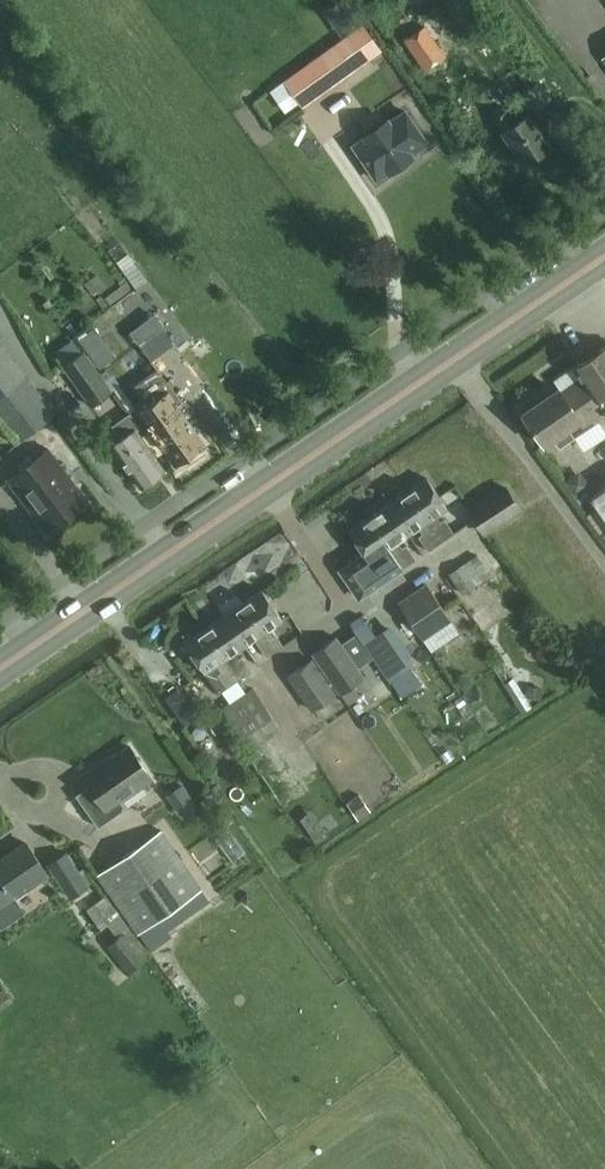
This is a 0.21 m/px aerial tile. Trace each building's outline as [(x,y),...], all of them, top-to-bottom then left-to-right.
[(364,25),(324,53),(342,78),(372,57),(381,69),(390,62),(364,25)] [(406,108),(389,120),(353,145),(376,179),(412,154),(411,153),(428,141),(406,108)] [(494,117),(503,132),(524,164),(551,146),(529,114),(517,122),(508,108),(494,117)] [(127,282),(106,298),(111,305),(132,289),(127,282)] [(139,343),(163,325),(154,313),(130,332),(139,343)] [(100,368),(115,357),(94,328),(79,338),(100,368)] [(113,391),(85,350),(83,351),(74,339),(56,352),(66,365),(64,366),(92,406),(113,391)] [(0,341),(0,421),(18,444),(57,413),(0,341)] [(582,380),(602,410),(604,414),(604,346),(573,367),(582,380)] [(131,387),(154,419),(147,424),(174,464),(204,443),(177,403),(181,400),(157,368),(131,387)] [(602,410),(582,380),(562,393),(559,389),(522,414),(543,445),(553,438),(568,427),(579,420),(582,424),(602,410)] [(112,426),(121,438),(111,445),(141,487),(165,470),(137,431),(141,427),(130,412),(112,426)] [(7,479),(48,533),(89,503),(48,448),(7,479)] [(573,475),(564,482),(575,496),(590,485),(583,476),(573,475)] [(408,491),(442,542),(454,533),(445,520),(441,522),(436,515),(447,508),(427,478),(408,491)] [(483,533),(520,509),(506,488),(469,512),(483,533)] [(591,498),(604,519),(604,488),(591,498)] [(442,542),(408,491),(388,504),(408,534),(419,527),(423,533),(418,536),(428,551),(442,542)] [(388,504),(368,518),(403,568),(416,559),(406,545),(403,548),(398,541),(408,534),(388,504)] [(403,568),(368,518),(349,531),(369,561),(381,553),(385,559),(380,562),(390,577),(403,568)] [(351,591),(373,581),(359,553),(338,563),(351,591)] [(491,574),(477,554),(449,573),(463,593),(491,574)] [(441,571),(431,577),(444,600),(454,594),(441,571)] [(398,602),(423,640),(452,621),(427,583),(398,602)] [(283,646),(271,627),(282,620),(262,590),(243,603),(275,651),(283,646)] [(275,651),(243,603),(223,616),(244,646),(255,638),(267,656),(275,651)] [(350,623),(356,633),(390,683),(411,668),(403,656),(407,653),(375,606),(350,623)] [(483,632),(496,623),(485,607),(472,616),(483,632)] [(223,616),(204,629),(238,680),(251,671),(242,657),(238,660),(233,653),(244,646),(223,616)] [(238,680),(204,629),(184,642),(205,672),(216,665),(220,672),(216,674),(226,688),(238,680)] [(336,637),(312,653),(340,693),(364,677),(355,664),(369,655),(352,630),(338,640),(336,637)] [(338,693),(313,657),(287,674),(313,711),(338,693)] [(512,674),(500,681),(515,710),(527,704),(512,674)] [(527,686),(526,696),(540,698),(541,688),(527,686)] [(253,688),(222,709),(249,750),(280,729),(253,688)] [(165,699),(175,713),(184,707),(184,700),(178,690),(165,699)] [(195,726),(219,712),(208,695),(185,709),(195,726)] [(120,800),(152,778),(130,745),(102,765),(100,762),(82,775),(89,785),(75,794),(98,827),(122,810),(123,804),(120,800)] [(181,783),(167,793),(182,814),(196,804),(181,783)] [(353,817),(370,812),(366,797),(349,801),(353,817)] [(265,806),(279,828),(289,822),(275,800),(265,806)] [(292,850),(305,846),(297,825),(285,829),(292,850)] [(162,829),(97,874),(145,943),(150,950),(171,935),(166,929),(185,916),(210,899),(203,888),(162,829)] [(232,831),(219,836),(226,854),(238,849),(232,831)] [(1,926),(25,910),(15,896),(48,874),(26,843),(0,860),(0,861),(2,864),(0,865),(0,924),(1,926)] [(47,865),(71,899),(91,886),(67,851),(47,865)] [(151,956),(105,895),(93,905),(118,938),(108,946),(128,973),(151,956)] [(14,1001),(4,988),(0,991),(0,1011),(14,1001)]
